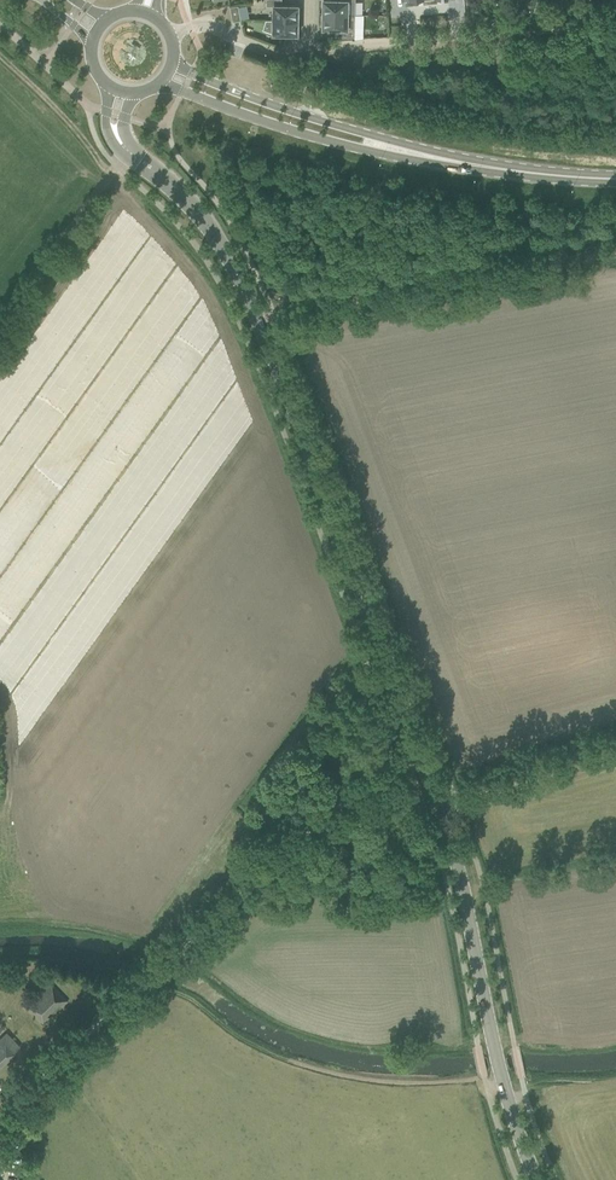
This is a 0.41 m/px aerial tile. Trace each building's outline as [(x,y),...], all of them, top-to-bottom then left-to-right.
[(266,6),(274,6),(274,19),(298,20),(298,17),(299,17),(299,9),(298,9),(298,6),(282,5),(282,0),(267,0),(266,6)] [(322,11),(323,11),(323,14),(355,15),(356,1),(356,0),(340,0),(327,0),(324,0),(324,3),(323,3),(322,11)] [(521,7),(531,9),(533,0),(532,0),(523,0),(521,7)] [(548,7),(538,2),(534,12),(544,16),(548,7)] [(241,20),(238,5),(230,6),(233,22),(241,20)] [(322,17),(322,25),(323,25),(323,28),(339,29),(339,37),(355,37),(355,29),(363,29),(364,15),(355,15),(323,14),(323,17),(322,17)] [(298,20),(274,19),(273,34),(274,34),(280,34),(298,34),(298,31),(299,31),(299,23),(298,23),(298,20)] [(51,984),(27,1007),(43,1024),(49,1018),(46,1014),(57,1003),(61,1007),(67,1001),(51,984)] [(19,1047),(6,1033),(0,1039),(0,1065),(19,1047)]
